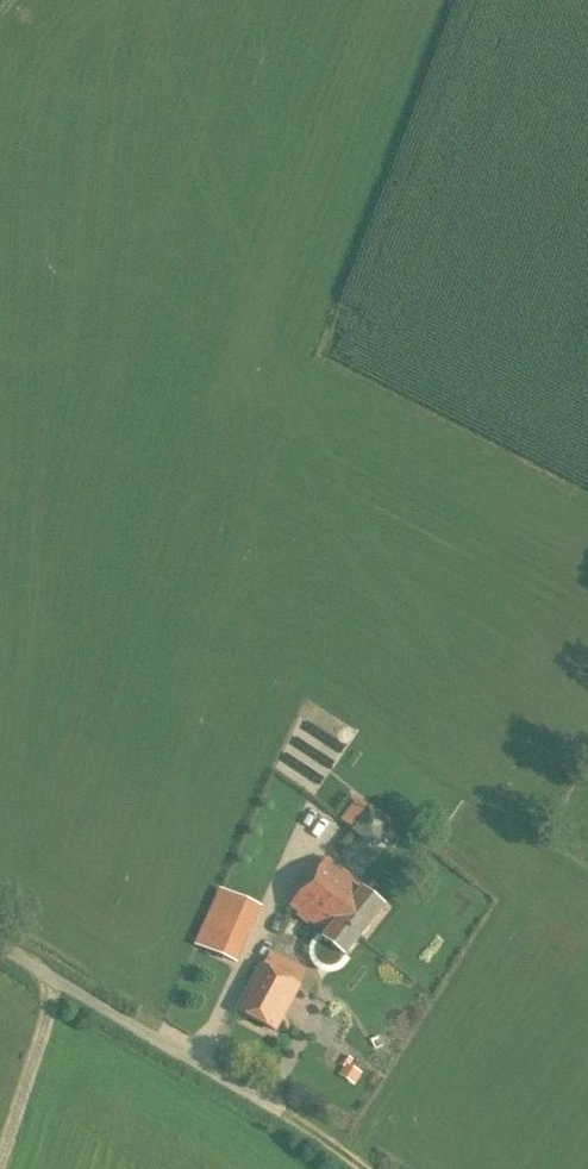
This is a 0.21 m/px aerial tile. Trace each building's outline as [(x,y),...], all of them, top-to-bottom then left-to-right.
[(378,853),(399,832),(359,794),(339,815),(378,853)] [(347,928),(358,937),(384,906),(327,859),(306,886),(318,896),(319,895),(342,913),(339,918),(348,925),(347,928)] [(293,901),(292,902),(328,931),(323,937),(323,938),(317,946),(315,950),(315,955),(316,960),(319,963),(323,966),(327,968),(331,968),(336,967),(340,964),(343,961),(345,958),(343,956),(344,955),(358,937),(347,928),(348,925),(339,918),(342,913),(319,895),(318,896),(306,886),(293,901)] [(219,889),(194,945),(237,964),(262,907),(219,889)] [(276,1033),(301,985),(260,964),(235,1011),(276,1033)]
